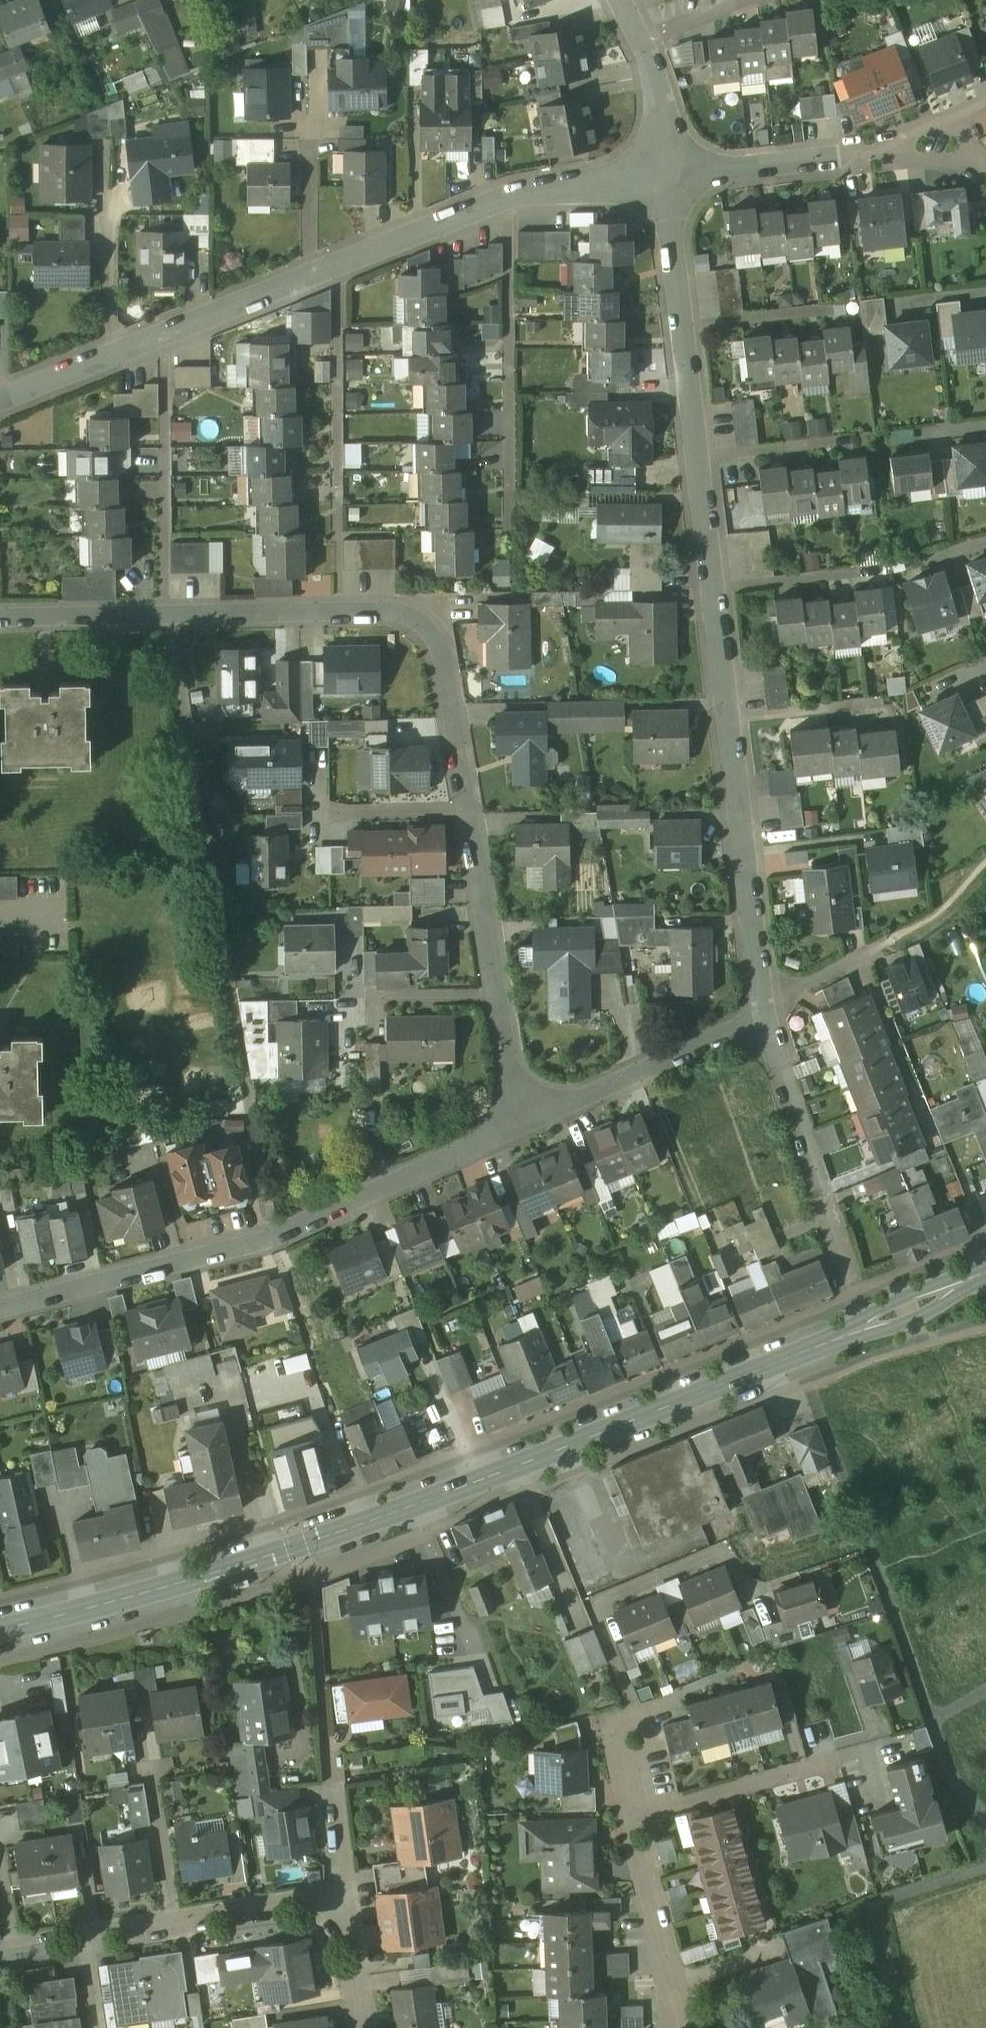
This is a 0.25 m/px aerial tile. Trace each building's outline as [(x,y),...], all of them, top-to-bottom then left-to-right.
[(0,10),(0,21),(9,44),(49,29),(37,0),(35,0),(23,5),(21,2),(0,10)] [(71,20),(111,5),(110,0),(64,0),(71,20)] [(134,4),(142,22),(164,14),(159,0),(145,0),(134,4)] [(474,28),(506,25),(503,0),(470,0),(474,28)] [(528,9),(550,0),(524,0),(528,9)] [(134,4),(113,12),(119,31),(123,29),(142,22),(134,4)] [(353,55),(367,55),(366,4),(351,4),(353,55)] [(813,7),(785,10),(786,17),(790,53),(818,50),(813,7)] [(348,8),(305,24),(305,43),(305,49),(349,48),(348,8)] [(164,14),(142,22),(148,33),(156,51),(176,43),(173,38),(164,14)] [(786,17),(759,21),(765,70),(766,80),(793,76),(790,53),(786,17)] [(142,22),(123,29),(127,41),(148,33),(142,22)] [(549,22),(510,28),(512,41),(532,38),(532,36),(551,33),(549,22)] [(920,42),(937,38),(934,22),(917,26),(920,42)] [(760,27),(734,30),(734,36),(739,73),(765,70),(760,27)] [(982,66),(967,27),(952,33),(953,36),(954,36),(968,71),(982,66)] [(199,28),(173,38),(176,43),(156,51),(170,80),(213,62),(199,28)] [(551,33),(532,36),(532,38),(536,60),(584,51),(580,28),(551,33)] [(900,31),(883,37),(888,50),(893,48),(898,63),(911,58),(900,31)] [(253,34),(235,41),(238,49),(256,41),(253,34)] [(734,36),(709,39),(714,82),(740,79),(739,73),(734,36)] [(953,36),(920,49),(937,92),(961,83),(961,82),(970,79),(969,76),(968,71),(954,36),(953,36)] [(703,42),(692,44),(695,65),(706,63),(703,42)] [(305,49),(305,43),(291,43),(292,74),(306,74),(305,49)] [(888,50),(864,60),(867,68),(844,77),(852,97),(848,98),(857,122),(878,114),(879,117),(893,112),(892,109),(913,101),(898,63),(893,48),(888,50)] [(0,57),(0,61),(7,75),(23,69),(27,67),(20,49),(0,57)] [(425,49),(409,49),(409,85),(422,85),(422,76),(425,75),(425,49)] [(584,51),(536,60),(540,82),(540,84),(558,81),(589,75),(584,51)] [(262,69),(261,59),(244,60),(244,69),(245,69),(262,69)] [(384,66),(328,67),(329,107),(385,106),(384,66)] [(262,69),(245,69),(246,117),(253,116),(253,119),(256,118),(256,116),(287,116),(286,68),(262,69)] [(23,69),(7,75),(19,102),(34,97),(23,69)] [(503,84),(500,70),(483,74),(486,87),(503,84)] [(481,71),(468,71),(468,75),(469,75),(469,102),(469,103),(482,103),(481,71)] [(425,75),(422,76),(422,85),(422,99),(421,99),(421,148),(445,148),(445,75),(425,75)] [(468,75),(445,75),(445,148),(469,148),(469,103),(469,102),(469,75),(468,75)] [(558,81),(540,84),(540,82),(522,86),(525,99),(537,97),(560,92),(558,81)] [(560,92),(537,97),(539,110),(540,109),(540,108),(562,104),(560,92)] [(834,94),(822,95),(825,118),(837,116),(835,103),(834,94)] [(822,95),(811,97),(814,119),(825,118),(822,95)] [(811,97),(800,98),(802,120),(814,119),(811,97)] [(562,104),(540,108),(540,109),(544,132),(592,123),(588,99),(562,104)] [(842,101),(835,103),(837,116),(848,115),(842,101)] [(107,105),(87,113),(86,138),(111,138),(108,119),(107,105)] [(108,119),(111,138),(112,145),(128,143),(123,117),(108,119)] [(592,123),(544,132),(548,156),(597,147),(592,123)] [(188,135),(151,139),(155,174),(192,170),(188,135)] [(977,140),(985,149),(985,135),(977,140)] [(495,137),(481,137),(481,161),(495,161),(495,137)] [(272,139),(248,139),(247,165),(271,165),(272,139)] [(366,139),(338,139),(338,152),(344,152),(344,151),(366,150),(366,139)] [(88,144),(41,144),(41,164),(54,163),(54,195),(87,194),(87,199),(89,199),(88,144)] [(366,150),(344,151),(344,152),(344,203),(385,203),(385,151),(366,150)] [(247,165),(246,165),(245,203),(287,203),(287,165),(271,165),(247,165)] [(964,187),(923,192),(926,224),(952,221),(954,237),(970,235),(964,187)] [(923,192),(910,194),(913,220),(915,229),(927,228),(926,224),(923,192)] [(910,194),(898,195),(902,221),(913,220),(910,194)] [(898,195),(859,200),(862,226),(865,247),(904,243),(902,221),(898,195)] [(13,240),(30,239),(29,196),(12,197),(13,240)] [(834,198),(807,201),(808,209),(812,245),(813,245),(813,241),(838,238),(838,242),(839,242),(834,198)] [(859,200),(847,201),(850,228),(862,226),(859,200)] [(755,206),(727,209),(732,247),(759,244),(755,211),(755,206)] [(781,208),(755,211),(759,244),(760,256),(787,253),(782,212),(781,208)] [(808,209),(782,212),(787,253),(787,258),(814,255),(814,254),(812,245),(808,209)] [(593,213),(570,213),(570,226),(592,226),(592,224),(593,224),(593,213)] [(85,215),(61,215),(61,233),(85,233),(85,215)] [(593,224),(592,224),(592,226),(592,261),(612,261),(630,261),(630,242),(622,242),(622,224),(593,224)] [(531,230),(518,230),(518,262),(531,262),(531,230)] [(544,230),(531,230),(531,262),(544,262),(544,230)] [(557,230),(544,230),(544,262),(557,262),(557,230)] [(570,230),(557,230),(557,262),(570,261),(570,230)] [(61,233),(61,245),(35,245),(35,284),(89,284),(89,245),(85,245),(85,233),(61,233)] [(184,233),(146,233),(146,263),(139,263),(139,284),(184,284),(184,233)] [(838,238),(813,241),(813,245),(812,245),(814,254),(819,254),(835,247),(839,247),(839,242),(838,242),(838,238)] [(502,243),(489,243),(489,248),(489,274),(502,274),(502,243)] [(489,274),(489,248),(476,249),(476,255),(476,279),(489,279),(489,274)] [(430,249),(407,258),(407,274),(419,273),(419,266),(430,266),(430,249)] [(476,255),(463,255),(463,284),(476,284),(476,279),(476,255)] [(450,263),(435,263),(435,266),(436,266),(436,282),(445,282),(445,293),(450,293),(450,259),(450,263)] [(592,261),(574,261),(574,291),(612,291),(612,261),(592,261)] [(419,266),(419,273),(407,274),(401,274),(401,296),(407,296),(407,294),(445,293),(445,282),(436,282),(436,266),(435,266),(430,266),(419,266)] [(738,267),(714,270),(716,282),(739,279),(738,267)] [(739,279),(716,282),(717,293),(740,291),(739,279)] [(574,291),(563,291),(564,320),(587,320),(617,320),(617,291),(612,291),(574,291)] [(740,291),(717,293),(718,305),(742,302),(740,291)] [(0,292),(0,318),(9,318),(9,292),(0,292)] [(445,293),(407,294),(407,296),(408,324),(414,324),(445,324),(445,293)] [(883,297),(859,300),(863,335),(886,332),(886,325),(887,325),(883,297)] [(959,301),(935,303),(940,338),(955,336),(953,315),(961,314),(959,301)] [(742,302),(718,305),(720,316),(743,314),(742,302)] [(484,338),(500,338),(500,303),(485,303),(484,338)] [(953,315),(955,336),(958,361),(985,358),(985,311),(961,314),(953,315)] [(330,312),(318,312),(318,316),(318,342),(330,341),(330,312)] [(318,316),(305,316),(305,321),(305,342),(318,342),(318,316)] [(617,320),(587,320),(587,350),(592,350),(624,350),(624,320),(617,320)] [(305,321),(291,321),(291,342),(305,342),(305,321)] [(887,325),(886,325),(886,332),(891,369),(931,364),(925,321),(887,325)] [(451,353),(451,324),(445,324),(414,324),(414,354),(420,354),(451,353)] [(849,325),(822,328),(823,337),(827,372),(848,370),(847,365),(854,365),(851,342),(849,325)] [(769,333),(742,336),(744,354),(746,376),(774,372),(770,339),(769,333)] [(364,348),(364,334),(347,334),(347,348),(364,348)] [(796,336),(770,339),(774,372),(775,383),(802,380),(797,340),(796,336)] [(823,337),(797,340),(802,380),(803,385),(829,382),(827,372),(823,337)] [(863,341),(851,342),(854,365),(847,365),(848,370),(850,390),(867,388),(868,392),(869,392),(863,341)] [(287,342),(250,343),(251,386),(256,386),(288,386),(287,342)] [(251,386),(250,343),(237,343),(238,386),(251,386)] [(624,350),(592,350),(592,378),(617,378),(631,377),(631,350),(624,350)] [(458,382),(457,353),(451,353),(420,354),(420,372),(421,383),(426,383),(458,382)] [(420,372),(420,354),(414,354),(394,354),(394,373),(420,372)] [(744,354),(738,355),(741,379),(747,378),(748,389),(776,386),(775,383),(774,372),(746,376),(744,354)] [(316,360),(317,380),(332,379),(331,360),(316,360)] [(193,367),(175,367),(175,388),(193,387),(193,367)] [(211,367),(193,367),(193,387),(211,387),(211,367)] [(592,378),(573,378),(573,392),(617,392),(617,378),(592,378)] [(464,412),(464,382),(458,382),(426,383),(427,412),(433,412),(464,412)] [(159,417),(159,383),(146,383),(146,388),(146,417),(159,417)] [(288,386),(256,386),(257,416),(264,416),(295,415),(295,385),(288,386)] [(146,388),(133,388),(133,393),(133,417),(146,417),(146,388)] [(133,393),(114,394),(114,418),(128,418),(133,417),(133,393)] [(753,398),(729,401),(731,413),(754,410),(753,398)] [(649,405),(593,407),(593,433),(612,433),(613,463),(635,462),(644,462),(650,462),(649,405)] [(754,410),(731,413),(732,425),(756,422),(754,410)] [(464,412),(433,412),(434,442),(452,441),(471,441),(471,412),(464,412)] [(295,415),(264,416),(265,445),(284,445),(302,444),(301,415),(295,415)] [(128,447),(128,418),(114,418),(91,418),(91,448),(111,448),(128,447)] [(800,419),(784,423),(788,437),(803,434),(800,419)] [(174,421),(174,438),(193,439),(194,421),(174,421)] [(756,422),(732,425),(733,436),(757,433),(756,422)] [(757,433),(733,436),(734,448),(758,445),(757,433)] [(363,466),(363,441),(346,442),(347,466),(363,466)] [(434,442),(416,442),(416,471),(422,471),(453,471),(452,441),(434,442)] [(952,446),(954,458),(957,486),(961,486),(985,483),(985,442),(952,446)] [(265,445),(246,445),(247,475),(253,475),(285,474),(284,445),(265,445)] [(111,477),(111,448),(91,448),(73,448),(73,478),(79,478),(111,477)] [(929,452),(889,456),(893,491),(932,487),(933,487),(930,461),(929,452)] [(863,457),(838,460),(839,470),(843,499),(868,496),(863,457)] [(954,458),(942,460),(946,493),(946,496),(962,494),(961,486),(957,486),(954,458)] [(946,493),(942,460),(930,461),(933,487),(932,487),(932,494),(946,493)] [(613,468),(588,468),(588,491),(635,492),(635,462),(613,463),(613,468)] [(785,466),(758,469),(763,511),(790,508),(786,470),(785,466)] [(812,467),(786,470),(790,508),(791,512),(817,510),(813,473),(812,467)] [(839,470),(813,473),(817,510),(844,507),(843,499),(839,470)] [(460,500),(459,471),(453,471),(422,471),(423,501),(428,501),(460,500)] [(285,474),(253,475),(253,504),(260,504),(291,503),(291,474),(285,474)] [(117,507),(117,477),(111,477),(79,478),(80,507),(86,507),(117,507)] [(588,491),(545,492),(545,496),(537,495),(537,491),(518,492),(518,507),(589,507),(588,491)] [(460,500),(428,501),(429,530),(436,530),(467,529),(466,500),(460,500)] [(291,503),(260,504),(260,533),(266,533),(298,533),(298,503),(291,503)] [(661,503),(596,504),(597,537),(632,537),(632,564),(630,564),(630,590),(662,589),(661,503)] [(124,536),(123,507),(117,507),(86,507),(86,537),(93,537),(124,536)] [(473,549),(473,529),(467,529),(436,530),(436,574),(474,573),(473,559),(473,549)] [(768,529),(745,532),(746,544),(770,542),(768,529)] [(298,533),(266,533),(267,576),(267,577),(292,576),(305,576),(304,533),(298,533)] [(124,536),(93,537),(93,546),(94,565),(93,567),(115,566),(131,566),(130,536),(124,536)] [(382,539),(369,540),(369,570),(382,569),(382,539)] [(395,569),(395,539),(382,539),(382,569),(395,569)] [(356,570),(356,540),(343,540),(343,570),(356,570)] [(369,570),(369,540),(356,540),(356,570),(369,570)] [(770,542),(746,544),(748,556),(771,553),(770,542)] [(184,543),(171,543),(171,573),(184,573),(184,543)] [(197,573),(197,543),(184,543),(184,573),(197,573)] [(210,573),(210,543),(197,543),(197,573),(210,573)] [(223,543),(210,543),(210,573),(223,572),(223,543)] [(771,553),(748,556),(749,567),(772,564),(771,553)] [(968,564),(974,583),(979,599),(985,597),(985,559),(968,564)] [(772,564),(749,567),(751,579),(774,576),(772,564)] [(115,566),(93,567),(94,565),(86,566),(86,579),(86,585),(116,585),(115,566)] [(931,575),(916,580),(916,581),(905,584),(918,629),(955,618),(956,618),(948,591),(944,579),(936,575),(931,576),(931,575)] [(293,596),(292,576),(267,577),(267,576),(254,577),(255,597),(293,596)] [(86,585),(86,579),(63,579),(63,601),(116,600),(116,585),(86,585)] [(974,583),(960,587),(959,588),(969,618),(983,613),(979,599),(974,583)] [(879,588),(854,591),(855,600),(858,630),(884,627),(879,588)] [(969,618),(959,588),(948,591),(956,618),(955,618),(957,626),(970,622),(969,618)] [(606,604),(606,590),(575,591),(575,606),(596,606),(596,605),(606,604)] [(561,591),(531,592),(532,607),(563,607),(561,591)] [(801,598),(774,601),(779,644),(806,640),(801,602),(801,598)] [(828,598),(801,602),(806,640),(807,646),(833,643),(828,603),(828,598)] [(855,600),(828,603),(833,643),(859,640),(858,630),(855,600)] [(632,602),(632,604),(606,604),(596,605),(596,606),(596,630),(632,629),(633,662),(673,661),(673,643),(672,643),(672,601),(632,602)] [(527,667),(525,604),(487,604),(487,607),(478,607),(479,639),(498,639),(499,667),(527,667)] [(377,648),(324,649),(325,687),(354,687),(354,691),(378,690),(377,648)] [(256,650),(218,651),(220,702),(231,702),(250,701),(257,701),(256,678),(256,650)] [(313,693),(313,662),(299,663),(300,694),(313,693)] [(784,662),(762,664),(763,675),(785,672),(784,662)] [(300,694),(299,663),(276,663),(277,693),(262,693),(262,710),(283,710),(283,698),(300,698),(300,694)] [(785,672),(763,675),(765,686),(787,684),(785,672)] [(60,692),(30,692),(30,683),(4,684),(4,686),(1,686),(1,701),(5,701),(5,737),(1,737),(1,762),(3,762),(3,766),(21,766),(21,762),(71,761),(71,765),(88,765),(88,761),(91,761),(90,736),(87,736),(86,700),(90,700),(89,684),(86,684),(86,683),(60,683),(60,692)] [(787,684),(765,686),(766,698),(788,695),(787,684)] [(788,695),(766,698),(767,709),(789,707),(788,695)] [(955,696),(922,712),(939,748),(971,733),(972,732),(960,706),(955,696)] [(300,721),(300,698),(283,698),(283,710),(284,721),(300,721)] [(960,706),(972,732),(971,733),(974,740),(985,734),(985,714),(978,698),(960,706)] [(250,701),(231,702),(231,713),(251,713),(250,701)] [(594,719),(594,701),(579,702),(581,717),(583,729),(596,729),(595,720),(594,719)] [(622,719),(622,701),(594,701),(594,719),(595,720),(622,719)] [(579,702),(550,702),(551,718),(581,717),(579,702)] [(383,717),(382,703),(365,704),(366,717),(383,717)] [(686,711),(662,712),(662,714),(651,714),(651,712),(634,712),(635,758),(663,757),(663,760),(687,760),(686,711)] [(545,714),(497,715),(498,751),(515,751),(516,783),(543,782),(543,750),(545,750),(545,714)] [(388,747),(387,719),(363,720),(364,749),(370,749),(370,748),(388,747)] [(328,747),(328,721),(309,721),(309,747),(328,747)] [(828,727),(789,731),(794,775),(833,771),(829,731),(828,727)] [(855,728),(829,731),(833,771),(834,776),(860,773),(856,733),(855,728)] [(895,728),(856,733),(860,773),(861,777),(900,773),(900,768),(895,728)] [(299,742),(248,743),(249,758),(249,782),(251,782),(268,781),(268,785),(300,784),(299,742)] [(388,747),(370,748),(370,749),(370,791),(409,790),(409,789),(408,787),(408,748),(408,747),(388,747)] [(428,747),(408,748),(408,787),(409,789),(429,788),(428,747)] [(249,782),(249,758),(230,758),(230,771),(226,775),(241,790),(245,785),(251,785),(251,782),(249,782)] [(969,777),(973,787),(985,781),(985,768),(969,777)] [(799,792),(777,795),(779,806),(801,804),(799,792)] [(801,804),(779,806),(780,818),(802,815),(801,804)] [(648,811),(597,812),(599,826),(622,825),(622,826),(649,826),(648,811)] [(599,826),(597,812),(560,813),(560,824),(560,826),(567,826),(599,826)] [(301,829),(301,814),(271,815),(272,829),(301,829)] [(802,815),(780,818),(782,829),(804,826),(802,815)] [(699,822),(655,823),(655,865),(699,864),(699,822)] [(560,826),(560,824),(514,825),(515,861),(527,862),(544,862),(545,885),(545,886),(565,886),(565,885),(565,862),(568,859),(567,826),(560,826)] [(920,824),(886,828),(889,850),(911,847),(923,845),(920,824)] [(440,828),(409,828),(409,832),(410,832),(411,870),(441,870),(440,828)] [(364,833),(364,832),(349,832),(349,847),(356,846),(356,852),(363,852),(363,833),(364,833)] [(364,833),(363,833),(363,852),(364,873),(411,872),(411,870),(410,832),(364,833)] [(285,835),(249,836),(250,867),(255,867),(255,884),(284,883),(283,853),(286,853),(285,835)] [(344,846),(330,846),(331,874),(345,874),(344,846)] [(889,850),(867,853),(872,890),(916,884),(911,847),(889,850)] [(808,850),(785,852),(786,865),(809,863),(808,850)] [(544,862),(527,862),(529,885),(545,885),(544,862)] [(846,869),(807,874),(810,900),(849,896),(846,869)] [(0,876),(0,898),(18,898),(17,875),(0,876)] [(445,904),(444,878),(410,878),(410,905),(412,905),(445,904)] [(849,896),(810,900),(814,928),(852,924),(851,908),(849,896)] [(410,905),(379,905),(380,921),(412,920),(412,905),(410,905)] [(364,936),(363,906),(348,906),(349,936),(364,936)] [(861,907),(851,908),(852,924),(853,931),(864,930),(861,907)] [(655,916),(614,916),(617,938),(619,946),(671,945),(671,928),(655,928),(655,916)] [(591,929),(557,930),(556,918),(548,918),(549,930),(535,930),(536,965),(536,966),(586,965),(592,965),(592,938),(591,929)] [(335,968),(334,926),(285,927),(285,969),(335,968)] [(444,926),(409,927),(410,953),(410,957),(414,957),(415,974),(445,973),(445,966),(448,963),(445,960),(444,926)] [(711,927),(671,928),(671,945),(672,994),(712,993),(711,927)] [(617,938),(592,938),(592,965),(622,964),(619,946),(617,938)] [(535,946),(519,946),(519,959),(520,962),(523,965),(526,966),(536,965),(535,946)] [(410,953),(376,955),(378,985),(415,983),(415,974),(414,957),(410,957),(410,953)] [(912,959),(888,969),(891,978),(903,1009),(904,1010),(928,1000),(925,992),(915,967),(912,959)] [(936,987),(926,963),(915,967),(925,992),(936,987)] [(586,965),(550,966),(551,1016),(568,1015),(587,1015),(586,965)] [(848,977),(823,990),(830,1008),(856,998),(848,977)] [(903,1009),(891,978),(880,982),(892,1014),(903,1009)] [(830,1008),(824,1010),(835,1036),(878,1019),(867,993),(856,998),(830,1008)] [(268,1023),(267,1000),(239,1001),(251,1077),(284,1076),(283,1042),(280,1043),(279,1022),(268,1023)] [(297,1020),(297,1000),(267,1000),(268,1023),(279,1022),(279,1020),(297,1020)] [(975,1077),(985,1073),(985,1051),(972,1010),(954,1016),(975,1077)] [(453,1018),(388,1020),(388,1059),(454,1058),(453,1018)] [(317,1019),(297,1020),(279,1020),(279,1022),(280,1043),(283,1042),(284,1076),(325,1075),(324,1026),(324,1025),(323,1023),(322,1022),(321,1021),(319,1020),(317,1019)] [(878,1019),(835,1036),(845,1061),(886,1044),(888,1043),(878,1019)] [(0,1045),(0,1115),(24,1114),(24,1118),(42,1117),(42,1114),(44,1114),(43,1089),(39,1089),(38,1053),(42,1053),(41,1037),(37,1037),(37,1035),(12,1036),(13,1044),(0,1045)] [(380,1095),(379,1043),(366,1044),(367,1095),(380,1095)] [(845,1061),(843,1061),(853,1086),(896,1069),(886,1044),(845,1061)] [(796,1063),(800,1075),(817,1069),(813,1057),(796,1063)] [(896,1069),(853,1086),(862,1110),(904,1094),(905,1093),(896,1069)] [(977,1091),(934,1109),(946,1139),(974,1128),(985,1159),(985,1112),(980,1096),(977,1091)] [(862,1110),(860,1111),(870,1136),(913,1119),(904,1094),(862,1110)] [(227,1100),(202,1100),(203,1115),(228,1114),(227,1100)] [(640,1113),(613,1124),(631,1170),(633,1174),(660,1163),(659,1160),(642,1117),(640,1113)] [(671,1156),(653,1113),(642,1117),(659,1160),(671,1156)] [(163,1119),(148,1121),(153,1141),(169,1141),(163,1119)] [(913,1119),(870,1136),(880,1161),(924,1144),(913,1119)] [(148,1121),(118,1121),(118,1150),(153,1141),(148,1121)] [(815,1129),(824,1154),(844,1147),(835,1122),(815,1129)] [(613,1124),(589,1134),(593,1144),(590,1146),(595,1160),(604,1181),(605,1180),(631,1170),(613,1124)] [(201,1142),(168,1151),(181,1202),(183,1202),(188,1207),(194,1205),(196,1198),(213,1194),(214,1194),(203,1152),(204,1152),(201,1142)] [(204,1152),(203,1152),(214,1194),(213,1194),(216,1204),(234,1199),(238,1204),(245,1202),(247,1195),(249,1195),(236,1144),(204,1152)] [(565,1147),(537,1158),(553,1200),(554,1201),(580,1190),(582,1190),(575,1173),(565,1147)] [(537,1158),(510,1169),(520,1194),(529,1216),(530,1216),(542,1211),(540,1205),(553,1200),(537,1158)] [(604,1181),(595,1160),(584,1164),(586,1168),(599,1201),(611,1196),(605,1180),(604,1181)] [(899,1166),(881,1174),(890,1197),(909,1189),(901,1171),(899,1166)] [(920,1170),(915,1172),(913,1166),(901,1171),(909,1189),(933,1250),(968,1236),(956,1207),(934,1215),(929,1203),(933,1201),(920,1170)] [(82,1168),(68,1171),(73,1194),(86,1191),(82,1168)] [(599,1201),(586,1168),(575,1173),(582,1190),(580,1190),(587,1206),(599,1201)] [(150,1179),(114,1188),(116,1196),(100,1200),(109,1235),(126,1231),(127,1238),(163,1229),(150,1179)] [(496,1205),(486,1182),(466,1191),(469,1198),(485,1238),(510,1229),(501,1207),(496,1205)] [(10,1189),(1,1191),(5,1212),(14,1210),(10,1189)] [(908,1226),(886,1234),(898,1265),(933,1250),(909,1189),(890,1197),(896,1211),(901,1209),(908,1226)] [(529,1216),(520,1194),(508,1198),(525,1239),(538,1233),(530,1216),(529,1216)] [(978,1197),(985,1217),(985,1194),(978,1197)] [(469,1198),(462,1200),(458,1199),(452,1201),(450,1205),(444,1208),(449,1220),(456,1237),(460,1246),(471,1242),(472,1244),(477,1246),(487,1242),(485,1238),(469,1198)] [(762,1208),(753,1211),(757,1221),(766,1217),(762,1208)] [(47,1211),(18,1217),(27,1261),(56,1255),(48,1217),(47,1211)] [(78,1211),(48,1217),(56,1255),(57,1261),(86,1255),(78,1211)] [(434,1211),(421,1215),(430,1238),(435,1236),(439,1244),(447,1241),(440,1224),(434,1211)] [(662,1237),(701,1222),(697,1211),(658,1226),(662,1237)] [(421,1217),(415,1219),(411,1217),(404,1220),(402,1224),(397,1226),(403,1241),(415,1271),(445,1259),(439,1244),(435,1236),(430,1238),(421,1215),(421,1216),(421,1217)] [(449,1220),(440,1224),(447,1241),(456,1237),(449,1220)] [(767,1225),(748,1234),(753,1247),(757,1257),(777,1249),(767,1225)] [(747,1232),(733,1237),(740,1252),(753,1247),(748,1234),(747,1232)] [(371,1235),(329,1251),(343,1287),(357,1281),(358,1285),(385,1275),(386,1274),(374,1244),(371,1235)] [(388,1239),(374,1244),(386,1274),(385,1275),(387,1278),(402,1272),(391,1246),(388,1239)] [(403,1241),(391,1246),(402,1272),(403,1276),(415,1271),(403,1241)] [(726,1249),(711,1256),(720,1277),(735,1271),(726,1249)] [(686,1255),(669,1261),(683,1298),(702,1343),(737,1329),(725,1300),(703,1309),(701,1303),(703,1298),(686,1255)] [(669,1261),(667,1258),(649,1266),(659,1291),(661,1290),(667,1305),(670,1304),(683,1298),(669,1261)] [(819,1261),(782,1276),(776,1262),(762,1267),(780,1311),(831,1290),(819,1261)] [(759,1262),(747,1267),(755,1287),(733,1297),(745,1326),(780,1311),(762,1267),(759,1262)] [(607,1275),(587,1284),(590,1292),(598,1311),(601,1319),(615,1313),(608,1295),(614,1293),(607,1275)] [(520,1300),(545,1291),(539,1276),(515,1285),(520,1300)] [(265,1277),(207,1290),(218,1340),(253,1332),(250,1317),(273,1311),(265,1277)] [(190,1278),(173,1282),(178,1300),(195,1295),(190,1278)] [(590,1292),(575,1298),(581,1313),(582,1313),(583,1317),(598,1311),(590,1292)] [(195,1295),(178,1300),(181,1311),(198,1306),(195,1295)] [(683,1298),(670,1304),(677,1319),(654,1328),(666,1358),(702,1343),(683,1298)] [(178,1300),(152,1307),(164,1353),(183,1348),(190,1346),(181,1311),(178,1300)] [(152,1307),(127,1313),(130,1324),(139,1359),(145,1358),(164,1353),(152,1307)] [(596,1350),(576,1358),(588,1389),(623,1375),(601,1319),(598,1311),(583,1317),(596,1350)] [(127,1313),(113,1317),(115,1328),(130,1324),(127,1313)] [(626,1339),(615,1313),(601,1319),(623,1375),(659,1360),(647,1331),(626,1339)] [(93,1322),(57,1331),(65,1363),(74,1361),(77,1373),(104,1366),(96,1332),(93,1322)] [(113,1328),(96,1332),(104,1366),(120,1361),(113,1328)] [(407,1328),(357,1348),(368,1376),(383,1371),(387,1382),(408,1374),(404,1362),(415,1358),(409,1345),(413,1343),(407,1328)] [(572,1359),(555,1366),(540,1328),(524,1334),(552,1404),(585,1390),(572,1359)] [(552,1404),(524,1334),(498,1346),(509,1373),(519,1369),(523,1379),(506,1386),(519,1417),(552,1404)] [(268,1336),(233,1345),(240,1372),(242,1372),(246,1388),(244,1388),(254,1426),(264,1423),(264,1422),(274,1419),(276,1426),(304,1418),(289,1361),(275,1364),(268,1336)] [(0,1346),(0,1392),(16,1388),(23,1386),(17,1362),(12,1343),(0,1346)] [(183,1348),(164,1353),(168,1365),(187,1360),(183,1348)] [(458,1351),(436,1360),(449,1393),(471,1384),(458,1351)] [(164,1353),(145,1358),(148,1370),(163,1366),(168,1365),(164,1353)] [(168,1365),(163,1366),(166,1375),(170,1388),(216,1375),(210,1353),(187,1360),(168,1365)] [(33,1358),(17,1362),(23,1386),(16,1388),(18,1395),(39,1389),(33,1358)] [(170,1388),(166,1375),(153,1379),(157,1392),(170,1388)] [(506,1386),(474,1399),(487,1430),(519,1417),(506,1386)] [(387,1433),(375,1401),(368,1404),(381,1436),(387,1433)] [(180,1404),(155,1409),(157,1420),(182,1415),(180,1404)] [(368,1404),(342,1415),(367,1478),(416,1458),(403,1427),(387,1433),(381,1436),(368,1404)] [(762,1406),(685,1437),(694,1459),(705,1455),(709,1467),(725,1460),(729,1459),(733,1469),(744,1498),(761,1490),(757,1480),(745,1452),(775,1440),(762,1406)] [(185,1416),(188,1429),(221,1421),(218,1408),(185,1416)] [(276,1426),(268,1428),(273,1450),(271,1450),(285,1503),(327,1492),(336,1489),(321,1437),(312,1416),(304,1418),(276,1426)] [(221,1421),(188,1429),(192,1447),(178,1450),(184,1477),(197,1474),(199,1480),(166,1487),(174,1523),(243,1508),(235,1471),(234,1472),(222,1421),(221,1421)] [(818,1429),(790,1440),(804,1475),(831,1464),(818,1429)] [(705,1455),(694,1459),(685,1437),(611,1467),(644,1546),(730,1511),(715,1477),(733,1469),(729,1459),(725,1460),(709,1467),(705,1455)] [(51,1448),(30,1453),(37,1486),(58,1481),(54,1466),(54,1465),(51,1448)] [(100,1448),(88,1451),(85,1455),(87,1463),(106,1459),(105,1451),(100,1448)] [(106,1459),(87,1463),(87,1464),(90,1478),(123,1471),(132,1509),(133,1509),(133,1511),(137,1510),(125,1455),(106,1459)] [(78,1461),(54,1465),(54,1466),(58,1481),(59,1490),(83,1485),(79,1466),(78,1461)] [(87,1464),(79,1466),(83,1485),(92,1484),(90,1478),(87,1464)] [(123,1471),(90,1478),(92,1484),(99,1516),(74,1522),(82,1557),(140,1544),(133,1511),(133,1509),(132,1509),(123,1471)] [(744,1498),(760,1536),(787,1524),(791,1538),(789,1539),(790,1540),(820,1528),(798,1475),(761,1490),(744,1498)] [(0,1487),(0,1501),(20,1497),(17,1483),(0,1487)] [(14,1572),(49,1564),(33,1494),(20,1497),(0,1501),(0,1508),(14,1572)] [(513,1502),(480,1515),(453,1526),(469,1567),(500,1554),(499,1550),(507,1547),(525,1591),(551,1580),(540,1554),(534,1556),(527,1539),(513,1502)] [(724,1570),(703,1578),(717,1613),(738,1604),(724,1570)] [(381,1583),(352,1587),(355,1618),(357,1638),(428,1631),(422,1579),(396,1582),(395,1573),(380,1575),(381,1583)] [(703,1578),(682,1587),(686,1597),(696,1622),(717,1613),(703,1578)] [(816,1578),(774,1592),(783,1620),(784,1624),(797,1620),(826,1611),(816,1578)] [(355,1618),(352,1587),(351,1582),(322,1585),(325,1621),(355,1618)] [(484,1582),(470,1588),(480,1615),(495,1609),(484,1582)] [(659,1596),(638,1605),(652,1640),(652,1639),(672,1631),(673,1631),(672,1628),(663,1606),(659,1596)] [(696,1622),(686,1597),(674,1601),(683,1623),(687,1634),(699,1629),(696,1622)] [(674,1601),(663,1606),(672,1628),(683,1623),(674,1601)] [(652,1640),(638,1605),(616,1614),(627,1639),(630,1648),(632,1648),(652,1640)] [(783,1620),(760,1627),(767,1649),(802,1639),(797,1620),(784,1624),(783,1620)] [(593,1629),(564,1640),(578,1674),(607,1663),(593,1629)] [(672,1631),(652,1639),(657,1651),(677,1642),(672,1631)] [(630,1648),(627,1639),(616,1644),(626,1670),(639,1665),(632,1648),(630,1648)] [(847,1644),(835,1648),(844,1675),(855,1671),(852,1661),(853,1660),(847,1644)] [(853,1660),(852,1661),(855,1671),(866,1704),(885,1698),(888,1691),(899,1687),(886,1649),(853,1660)] [(153,1665),(133,1670),(138,1698),(138,1700),(151,1698),(151,1695),(158,1694),(153,1665)] [(473,1667),(428,1673),(434,1717),(487,1709),(488,1709),(483,1694),(473,1667)] [(133,1670),(117,1674),(119,1689),(124,1688),(126,1700),(138,1698),(133,1670)] [(284,1675),(235,1682),(243,1741),(230,1743),(233,1768),(265,1762),(262,1740),(293,1735),(284,1675)] [(404,1676),(345,1684),(350,1720),(409,1712),(404,1676)] [(769,1682),(743,1689),(754,1733),(781,1726),(773,1694),(769,1682)] [(350,1720),(345,1684),(332,1686),(337,1721),(350,1720)] [(119,1689),(101,1692),(111,1747),(133,1743),(126,1700),(124,1688),(119,1689)] [(158,1694),(151,1695),(151,1698),(158,1738),(202,1731),(195,1688),(158,1694)] [(743,1689),(715,1696),(727,1740),(754,1733),(743,1689)] [(788,1690),(773,1694),(781,1726),(797,1721),(788,1690)] [(101,1692),(80,1696),(89,1750),(111,1747),(101,1692)] [(512,1720),(502,1692),(483,1694),(488,1709),(487,1709),(492,1722),(512,1720)] [(715,1696),(689,1704),(692,1717),(700,1747),(727,1740),(715,1696)] [(23,1716),(23,1713),(9,1716),(10,1718),(0,1720),(0,1775),(57,1764),(47,1711),(23,1716)] [(692,1717),(677,1721),(685,1750),(700,1747),(692,1717)] [(677,1721),(663,1725),(670,1755),(685,1750),(677,1721)] [(925,1726),(911,1730),(917,1752),(933,1747),(925,1726)] [(583,1749),(541,1751),(542,1768),(538,1773),(539,1790),(544,1790),(547,1792),(552,1792),(555,1789),(560,1789),(585,1788),(584,1787),(583,1749)] [(915,1759),(886,1767),(895,1799),(899,1798),(929,1790),(932,1789),(926,1770),(919,1772),(915,1759)] [(265,1762),(233,1768),(237,1796),(254,1793),(269,1791),(265,1762)] [(144,1782),(125,1785),(132,1828),(150,1825),(144,1782)] [(585,1788),(560,1789),(561,1810),(595,1809),(595,1786),(584,1787),(585,1788)] [(269,1791),(254,1793),(258,1816),(264,1815),(264,1813),(298,1808),(295,1787),(269,1791)] [(929,1790),(899,1798),(901,1807),(870,1815),(881,1854),(947,1836),(936,1797),(931,1798),(929,1790)] [(79,1793),(65,1795),(70,1823),(84,1820),(79,1793)] [(829,1794),(778,1808),(792,1857),(841,1843),(843,1849),(862,1844),(851,1806),(833,1811),(829,1794)] [(450,1797),(404,1803),(407,1823),(396,1825),(401,1863),(377,1867),(379,1881),(423,1874),(421,1862),(447,1858),(446,1850),(458,1849),(453,1817),(450,1817),(447,1799),(450,1799),(450,1797)] [(44,1799),(16,1803),(20,1830),(48,1825),(44,1799)] [(298,1808),(264,1813),(264,1815),(267,1834),(273,1838),(275,1855),(277,1854),(277,1856),(282,1860),(289,1859),(292,1853),(292,1852),(311,1849),(305,1807),(298,1808)] [(729,1809),(715,1813),(712,1812),(703,1814),(702,1817),(690,1820),(694,1831),(691,1836),(693,1844),(738,1832),(736,1824),(733,1825),(731,1821),(732,1819),(729,1809)] [(592,1821),(522,1824),(523,1851),(544,1850),(545,1888),(594,1886),(592,1821)] [(195,1822),(176,1825),(185,1878),(229,1871),(231,1871),(225,1831),(197,1835),(195,1822)] [(238,1829),(225,1831),(231,1871),(229,1871),(231,1883),(246,1881),(238,1829)] [(738,1832),(693,1844),(695,1853),(700,1855),(703,1866),(693,1868),(694,1869),(700,1868),(745,1855),(742,1855),(739,1846),(738,1845),(737,1840),(741,1839),(738,1832)] [(72,1836),(14,1845),(21,1890),(79,1880),(72,1836)] [(675,1838),(660,1840),(662,1860),(677,1859),(675,1838)] [(122,1845),(102,1848),(108,1890),(147,1885),(141,1840),(122,1843),(122,1845)] [(745,1855),(700,1868),(702,1875),(707,1878),(710,1889),(700,1891),(700,1892),(706,1891),(751,1878),(748,1878),(746,1869),(745,1869),(743,1864),(747,1863),(745,1855)] [(423,1874),(379,1881),(381,1894),(384,1893),(387,1909),(381,1910),(387,1950),(442,1942),(434,1884),(424,1885),(423,1874)] [(751,1878),(706,1891),(708,1898),(713,1901),(716,1912),(706,1914),(706,1915),(712,1914),(758,1901),(757,1901),(755,1901),(752,1892),(751,1892),(750,1887),(753,1886),(751,1878)] [(621,1897),(594,1898),(595,1910),(621,1909),(621,1897)] [(758,1901),(712,1914),(714,1922),(720,1924),(723,1936),(735,1933),(737,1934),(746,1932),(748,1930),(762,1926),(759,1916),(759,1915),(757,1915),(756,1910),(760,1909),(758,1901)] [(590,1911),(539,1913),(540,1941),(544,1941),(549,1941),(591,1939),(590,1911)] [(827,1916),(784,1930),(795,1963),(790,1964),(789,1962),(770,1968),(770,1971),(738,1982),(750,2020),(784,2009),(788,2022),(805,2017),(808,2027),(838,2017),(820,1961),(836,1955),(827,1916)] [(308,1939),(255,1947),(256,1950),(219,1956),(218,1956),(220,1973),(268,1965),(274,1999),(274,2000),(278,1999),(317,1993),(308,1939)] [(591,1939),(549,1941),(544,1941),(545,1968),(592,1966),(591,1939)] [(714,1941),(683,1951),(687,1961),(718,1950),(714,1941)] [(218,1952),(193,1956),(196,1977),(220,1973),(218,1956),(219,1956),(218,1952)] [(179,1953),(140,1959),(140,1961),(149,2019),(185,2013),(181,1988),(184,1987),(179,1953)] [(629,1953),(606,1954),(607,1965),(630,1964),(629,1953)] [(467,1960),(428,1966),(430,1984),(432,1983),(432,1984),(470,1979),(467,1960)] [(140,1961),(109,1966),(115,2007),(118,2023),(149,2019),(140,1961)] [(630,1964),(607,1965),(607,1978),(630,1977),(630,1964)] [(53,1965),(22,1970),(24,1984),(30,1984),(30,1982),(55,1979),(53,1965)] [(592,1966),(545,1968),(546,1994),(559,1994),(592,1993),(592,1966)] [(55,1979),(30,1982),(30,1984),(32,1998),(30,1999),(33,2023),(35,2023),(76,2017),(73,1995),(75,1994),(73,1976),(55,1979)] [(393,1989),(398,2027),(438,2027),(432,1984),(432,1983),(430,1984),(393,1989)] [(198,1992),(186,1994),(189,2015),(201,2013),(198,1992)] [(592,1993),(559,1994),(560,2020),(606,2018),(606,1992),(592,1993)] [(274,1999),(256,2002),(258,2014),(265,2013),(280,2010),(278,1999),(274,2000),(274,1999)] [(644,2006),(621,2006),(621,2018),(644,2017),(644,2006)] [(115,2007),(104,2009),(107,2027),(118,2027),(118,2023),(115,2007)] [(231,2019),(233,2027),(267,2027),(265,2013),(258,2014),(231,2019)] [(35,2023),(36,2027),(80,2027),(78,2017),(76,2017),(35,2023)] [(274,2025),(275,2027),(328,2027),(327,2017),(274,2025)] [(621,2018),(622,2027),(645,2027),(644,2017),(621,2018)] [(560,2020),(560,2027),(607,2027),(606,2018),(560,2020)]
